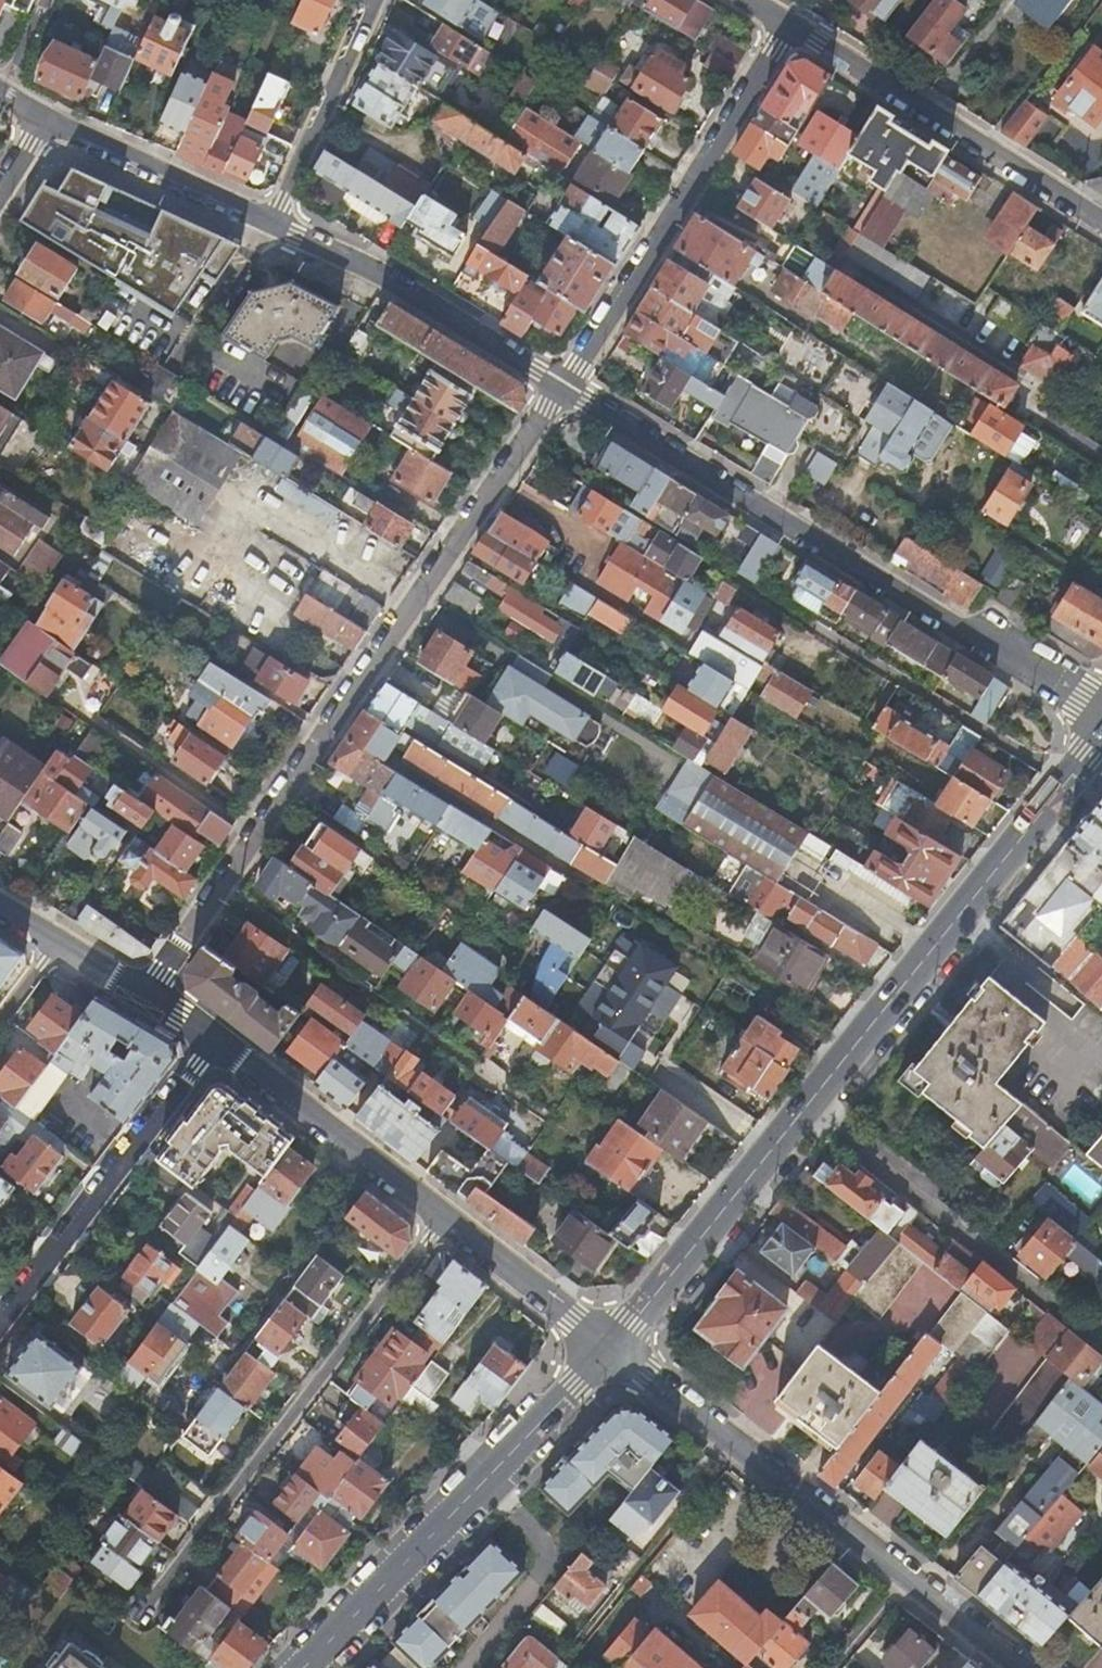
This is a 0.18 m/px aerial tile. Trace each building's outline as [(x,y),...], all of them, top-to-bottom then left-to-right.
[(5,1),(29,11),(34,0),(0,0),(0,11),(5,1)] [(136,6),(139,0),(93,0),(108,7),(103,21),(116,27),(127,1),(136,6)] [(293,22),(320,33),(335,0),(303,0),(293,22)] [(421,2),(483,40),(501,11),(483,0),(423,0),(421,2)] [(645,10),(676,29),(676,28),(696,39),(713,11),(695,0),(614,0),(628,9),(630,9),(634,3),(645,10)] [(848,0),(872,17),(885,0),(848,0)] [(947,65),(962,46),(970,35),(955,24),(966,9),(954,0),(936,0),(908,36),(947,65)] [(1078,0),(1017,0),(1052,26),(1071,1),(1075,4),(1078,0)] [(169,21),(156,15),(136,58),(136,59),(173,75),(192,32),(180,26),(183,20),(182,17),(181,16),(177,13),(176,13),(172,15),(169,21)] [(430,47),(477,77),(491,55),(444,25),(430,47)] [(418,85),(436,57),(397,32),(388,45),(378,60),(418,85)] [(715,51),(739,65),(747,51),(718,34),(710,48),(715,51)] [(82,99),(88,86),(100,61),(57,42),(40,80),(82,99)] [(107,45),(107,46),(100,61),(88,86),(97,89),(101,80),(122,90),(136,59),(136,58),(107,45)] [(1058,98),(1094,126),(1101,117),(1101,54),(1095,49),(1058,98)] [(623,80),(624,81),(672,110),(689,82),(680,77),(686,67),(660,51),(654,61),(651,59),(642,74),(631,67),(623,80)] [(705,65),(730,80),(739,65),(715,51),(705,65)] [(228,114),(232,106),(226,103),(236,83),(223,77),(228,67),(239,72),(244,63),(222,53),(209,82),(187,133),(178,153),(177,154),(205,167),(216,142),(228,114)] [(620,69),(601,57),(595,68),(613,79),(614,80),(620,69)] [(418,85),(378,60),(366,80),(365,79),(350,104),(390,128),(418,85)] [(790,64),(762,108),(787,123),(791,117),(795,120),(803,108),(809,112),(832,76),(816,66),(806,60),(790,64)] [(595,68),(594,68),(584,84),(603,95),(613,79),(595,68)] [(209,82),(189,73),(167,123),(187,133),(209,82)] [(270,73),(248,123),(247,124),(280,139),(290,144),(293,145),(299,130),(275,119),(291,82),(270,73)] [(511,97),(524,106),(537,83),(525,76),(511,97)] [(591,115),(610,127),(645,148),(663,119),(629,97),(615,118),(611,116),(618,105),(603,95),(591,115)] [(1002,133),(1025,147),(1047,118),(1032,106),(1035,101),(1030,97),(1002,133)] [(515,172),(527,153),(505,140),(446,102),(434,121),(515,172)] [(859,137),(849,154),(876,170),(870,180),(887,191),(900,170),(903,172),(910,161),(925,170),(918,182),(926,187),(947,156),(950,150),(921,132),(879,106),(859,137)] [(561,175),(582,142),(576,138),(526,107),(505,140),(527,153),(561,175)] [(793,191),(817,206),(849,154),(859,137),(819,113),(801,143),(817,153),(793,191)] [(585,144),(595,150),(630,172),(645,148),(610,127),(591,115),(576,138),(582,142),(585,144)] [(734,154),(735,155),(757,168),(767,151),(779,159),(789,145),(754,122),(734,154)] [(246,127),(237,146),(224,175),(245,185),(267,137),(246,127)] [(290,144),(280,139),(273,154),(284,158),(290,144)] [(229,148),(216,142),(205,167),(224,175),(237,146),(231,144),(229,148)] [(595,150),(585,144),(582,149),(592,155),(577,179),(613,201),(632,173),(630,172),(595,150)] [(421,199),(431,184),(370,146),(356,169),(359,170),(417,206),(421,199)] [(359,170),(356,169),(326,150),(313,170),(323,176),(314,190),(338,205),(343,196),(359,170)] [(981,177),(947,156),(926,187),(952,203),(955,199),(952,196),(955,192),(967,200),(981,177)] [(47,210),(37,232),(117,282),(118,279),(177,317),(221,237),(68,167),(51,201),(48,200),(44,209),(47,210)] [(408,220),(417,206),(359,170),(343,196),(384,221),(389,220),(403,228),(408,220)] [(887,191),(884,196),(900,206),(916,181),(903,172),(900,170),(887,191)] [(738,206),(773,228),(791,199),(757,177),(738,206)] [(640,225),(574,183),(548,223),(571,237),(615,264),(640,225)] [(485,233),(509,199),(498,193),(476,224),(478,229),(485,233)] [(1039,207),(1021,196),(991,242),(1008,254),(1010,250),(1027,225),(1039,207)] [(453,219),(421,199),(417,206),(408,220),(420,228),(418,233),(453,255),(465,236),(449,225),(453,219)] [(497,255),(526,209),(509,199),(485,233),(478,243),(497,255)] [(714,272),(731,283),(748,258),(757,263),(764,254),(756,249),(699,213),(676,248),(686,255),(714,272)] [(1027,225),(1010,250),(1038,269),(1062,232),(1051,225),(1044,236),(1027,225)] [(850,226),(827,262),(836,267),(846,251),(858,232),(850,226)] [(858,232),(846,251),(888,278),(889,276),(902,284),(901,286),(916,295),(928,276),(860,233),(858,232)] [(615,264),(571,237),(566,246),(561,242),(556,249),(558,251),(539,281),(540,282),(550,288),(578,305),(586,310),(615,264)] [(529,275),(497,255),(478,243),(468,260),(480,268),(479,269),(518,293),(529,275)] [(756,249),(764,254),(767,248),(760,243),(756,249)] [(38,246),(21,274),(60,297),(77,270),(38,246)] [(802,246),(787,269),(822,290),(835,269),(836,267),(827,262),(802,246)] [(706,284),(714,272),(686,255),(679,266),(706,284)] [(708,285),(706,284),(679,266),(669,260),(652,287),(692,312),(708,321),(724,295),(708,285)] [(822,290),(787,269),(775,288),(812,312),(813,311),(842,329),(854,310),(822,290)] [(822,290),(854,310),(972,385),(1003,404),(1016,384),(835,269),(822,290)] [(540,282),(539,281),(529,275),(518,293),(501,320),(527,337),(538,320),(559,334),(578,305),(550,288),(545,297),(531,289),(537,287),(540,282)] [(71,324),(77,315),(17,279),(5,300),(44,324),(51,312),(71,324)] [(253,293),(226,337),(253,353),(267,361),(280,340),(297,336),(316,347),(327,330),(328,331),(332,324),(330,323),(341,306),(295,282),(294,281),(253,292),(253,293)] [(1101,322),(1101,281),(1083,310),(1101,322)] [(722,330),(708,321),(692,312),(652,287),(638,310),(682,337),(690,325),(716,340),(722,330)] [(743,303),(748,295),(745,293),(740,301),(753,309),(743,303)] [(758,301),(748,295),(743,303),(753,309),(758,301)] [(1041,321),(1000,295),(983,323),(997,331),(1001,325),(1027,342),(1041,321)] [(1043,323),(1059,333),(1075,308),(1059,298),(1043,323)] [(523,385),(392,305),(380,323),(520,409),(526,401),(523,385)] [(682,337),(638,310),(624,332),(663,356),(683,368),(693,351),(695,352),(699,347),(682,337)] [(1043,323),(1041,321),(1029,341),(1035,344),(1022,363),(1054,383),(1078,345),(1059,333),(1043,323)] [(708,353),(716,340),(690,325),(682,337),(699,347),(705,351),(708,353)] [(16,400),(29,379),(38,366),(50,373),(58,361),(0,327),(0,390),(16,400)] [(376,339),(358,328),(342,355),(359,365),(376,339)] [(701,356),(705,351),(699,347),(695,352),(701,356)] [(294,377),(319,392),(339,360),(322,350),(308,373),(299,368),(294,377)] [(720,390),(727,380),(698,362),(701,356),(695,352),(693,351),(683,368),(720,390)] [(734,369),(708,353),(705,351),(701,356),(698,362),(727,380),(734,369)] [(716,408),(725,393),(720,390),(683,368),(663,356),(642,390),(672,409),(685,389),(716,408)] [(792,372),(781,364),(780,366),(766,389),(775,394),(762,416),(799,438),(800,439),(813,418),(820,406),(785,385),(792,372)] [(775,394),(766,389),(734,369),(727,380),(720,390),(725,393),(762,416),(775,394)] [(433,371),(415,400),(455,424),(473,395),(433,371)] [(182,389),(155,372),(143,390),(170,406),(182,389)] [(129,455),(136,444),(129,440),(152,403),(116,381),(93,418),(85,430),(82,429),(70,448),(109,472),(122,451),(129,455)] [(917,399),(891,383),(868,421),(873,424),(893,436),(917,399)] [(322,401),(294,447),(311,457),(340,475),(372,424),(321,393),(318,398),(322,401)] [(415,400),(404,393),(382,430),(414,449),(433,461),(455,424),(415,400)] [(771,485),(799,438),(762,416),(725,393),(716,408),(709,418),(726,429),(729,425),(768,449),(753,474),(771,485)] [(979,424),(972,434),(1004,454),(1013,459),(1021,465),(1038,439),(1021,429),(1024,425),(978,396),(966,416),(979,424)] [(893,436),(873,424),(856,452),(876,464),(881,457),(903,471),(907,470),(915,456),(915,453),(925,461),(932,457),(954,423),(949,420),(917,399),(893,436)] [(16,415),(3,407),(0,405),(0,441),(16,415)] [(239,449),(174,409),(173,409),(147,451),(127,483),(136,491),(137,489),(193,523),(239,449)] [(960,416),(954,413),(949,420),(954,423),(955,423),(960,416)] [(261,445),(253,457),(287,478),(300,456),(266,435),(266,436),(260,433),(255,441),(261,445)] [(631,506),(648,517),(672,478),(607,438),(603,443),(608,446),(605,449),(616,457),(608,470),(641,491),(631,506)] [(433,461),(414,449),(396,480),(432,502),(451,471),(433,461)] [(819,449),(805,473),(827,486),(841,463),(819,449)] [(1021,465),(1013,459),(983,509),(1006,523),(1037,474),(1021,465)] [(288,478),(278,488),(302,511),(312,500),(288,478)] [(648,517),(675,533),(686,515),(685,515),(698,494),(672,478),(648,517)] [(532,488),(522,483),(520,486),(530,492),(532,488)] [(577,516),(622,542),(628,546),(644,520),(593,490),(584,484),(568,510),(577,516)] [(76,533),(6,490),(0,499),(0,545),(16,555),(36,525),(43,530),(45,528),(69,544),(76,533)] [(372,515),(366,526),(399,546),(413,525),(360,492),(353,503),(372,515)] [(685,515),(686,515),(718,535),(731,514),(698,494),(685,515)] [(550,504),(552,500),(544,496),(542,499),(550,504)] [(533,560),(537,562),(548,543),(533,533),(502,513),(488,533),(521,553),(533,560)] [(644,520),(628,546),(635,550),(651,525),(644,520)] [(733,548),(748,557),(762,533),(747,524),(733,548)] [(646,557),(687,582),(702,556),(662,532),(646,557)] [(488,533),(475,552),(516,577),(523,576),(533,560),(521,553),(488,533)] [(748,557),(738,572),(751,580),(775,542),(762,533),(748,557)] [(946,587),(942,593),(968,609),(980,589),(984,582),(905,534),(895,550),(909,559),(907,563),(946,587)] [(598,582),(663,621),(687,582),(646,557),(635,550),(628,546),(622,542),(598,582)] [(995,551),(983,576),(1001,584),(1012,559),(995,551)] [(0,558),(0,584),(12,567),(0,558)] [(795,581),(827,602),(840,581),(807,561),(795,581)] [(42,587),(49,575),(30,562),(27,566),(21,562),(17,570),(42,587)] [(525,596),(469,562),(463,570),(520,604),(521,602),(525,596)] [(324,570),(309,594),(368,631),(384,607),(324,570)] [(999,592),(995,598),(1001,602),(1008,607),(1013,600),(1023,584),(1010,575),(999,592)] [(97,598),(66,578),(49,604),(80,624),(97,598)] [(725,581),(717,596),(731,605),(740,590),(725,581)] [(827,602),(819,615),(824,618),(827,614),(832,617),(838,608),(844,612),(842,615),(848,618),(850,615),(863,622),(859,629),(872,637),(874,635),(887,643),(902,620),(840,581),(827,602)] [(1097,657),(1101,655),(1101,654),(1101,597),(1075,581),(1049,622),(1045,629),(1090,658),(1097,657)] [(681,633),(706,593),(687,582),(663,621),(681,633)] [(478,597),(454,583),(445,597),(468,612),(478,597)] [(585,620),(598,599),(585,591),(574,584),(562,605),(585,620)] [(285,591),(266,586),(258,620),(285,626),(279,651),(321,661),(323,653),(305,648),(310,625),(279,618),(285,591)] [(368,631),(309,594),(297,612),(355,649),(368,631)] [(624,635),(635,618),(601,598),(591,615),(624,635)] [(521,602),(520,604),(513,615),(554,640),(562,627),(521,602)] [(736,636),(732,642),(765,662),(782,633),(740,607),(728,626),(741,634),(738,638),(736,636)] [(31,620),(0,664),(0,665),(10,672),(27,682),(58,639),(31,620)] [(902,620),(887,643),(943,677),(945,674),(957,654),(902,620)] [(732,642),(702,624),(699,630),(702,632),(689,653),(705,662),(735,680),(749,689),(757,676),(765,662),(732,642)] [(670,667),(681,648),(647,628),(631,654),(646,663),(651,656),(670,667)] [(439,632),(420,664),(420,665),(452,684),(459,688),(466,693),(470,695),(481,676),(464,665),(472,652),(439,632)] [(93,663),(58,639),(27,682),(47,696),(67,667),(82,678),(93,663)] [(255,648),(242,670),(259,681),(296,704),(310,682),(272,659),(255,648)] [(632,703),(637,694),(567,651),(560,662),(554,658),(550,665),(555,670),(626,712),(628,709),(632,703)] [(957,654),(945,674),(981,698),(990,685),(995,677),(957,654)] [(420,664),(405,655),(399,665),(414,674),(420,665),(420,664)] [(735,680),(705,662),(688,689),(718,707),(735,680)] [(813,691),(765,662),(757,676),(770,684),(762,697),(796,717),(813,691)] [(513,685),(519,675),(510,669),(503,679),(513,685)] [(258,707),(266,695),(257,689),(228,672),(221,682),(212,677),(195,704),(208,713),(201,724),(233,745),(258,707)] [(511,720),(521,726),(531,709),(532,708),(590,742),(593,741),(594,741),(594,740),(595,740),(596,739),(597,738),(598,737),(599,736),(599,735),(600,734),(600,733),(601,732),(601,731),(601,730),(601,729),(601,728),(601,727),(601,724),(519,675),(513,685),(503,679),(488,706),(504,716),(506,717),(511,720)] [(402,731),(408,721),(419,703),(386,683),(368,710),(402,731)] [(486,744),(504,716),(488,706),(484,704),(470,695),(466,693),(459,688),(452,684),(434,712),(449,721),(486,744)] [(718,707),(688,689),(680,684),(664,710),(676,718),(690,726),(703,734),(719,708),(718,707)] [(990,685),(981,698),(974,709),(989,719),(1005,694),(990,685)] [(658,719),(663,710),(637,694),(632,703),(628,709),(655,724),(658,719)] [(483,767),(494,749),(486,744),(449,721),(434,712),(419,703),(408,721),(483,767)] [(951,747),(887,707),(873,728),(939,767),(951,747)] [(478,804),(605,883),(617,864),(600,853),(571,835),(402,731),(368,710),(366,708),(346,739),(383,762),(394,745),(407,753),(405,755),(429,769),(425,774),(439,783),(442,778),(479,801),(478,804)] [(676,718),(664,710),(663,710),(658,719),(670,727),(676,718)] [(753,729),(733,716),(716,743),(702,767),(706,769),(710,763),(726,773),(753,729)] [(206,784),(227,754),(174,718),(169,724),(175,728),(169,738),(183,748),(173,761),(206,784)] [(709,738),(703,734),(690,726),(676,718),(670,727),(661,742),(675,750),(690,760),(695,762),(709,738)] [(951,747),(939,767),(954,776),(991,798),(1007,771),(971,750),(980,737),(964,727),(951,747)] [(88,764),(106,737),(93,728),(75,755),(88,764)] [(1015,758),(980,737),(971,750),(1007,771),(1015,758)] [(398,771),(383,762),(346,739),(332,761),(370,785),(356,807),(357,813),(368,819),(384,793),(398,771)] [(45,769),(5,741),(3,743),(0,748),(0,813),(10,820),(25,797),(44,771),(45,769)] [(93,767),(88,764),(75,755),(56,781),(87,802),(90,804),(93,807),(95,807),(101,799),(87,790),(86,791),(79,786),(93,767)] [(569,785),(580,767),(562,756),(551,774),(569,785)] [(706,769),(702,767),(695,762),(690,760),(670,792),(695,807),(708,785),(714,775),(706,769)] [(87,802),(56,781),(44,771),(25,797),(44,810),(40,815),(42,820),(49,825),(54,824),(57,819),(70,827),(87,802)] [(452,805),(398,771),(384,793),(438,827),(452,805)] [(220,845),(234,825),(158,773),(144,794),(139,790),(135,796),(156,810),(176,824),(178,825),(183,819),(201,831),(220,845)] [(708,785),(695,807),(683,826),(687,828),(763,875),(777,883),(799,846),(808,832),(714,775),(708,785)] [(944,792),(937,804),(967,822),(974,827),(983,811),(991,798),(954,776),(944,792)] [(923,779),(915,790),(921,794),(937,804),(944,792),(923,779)] [(119,801),(126,790),(112,781),(105,792),(113,798),(110,803),(121,811),(124,805),(119,801)] [(915,790),(899,781),(882,807),(897,817),(904,821),(937,841),(950,822),(963,829),(967,822),(937,804),(921,794),(915,790)] [(156,810),(135,796),(126,790),(119,801),(124,805),(121,811),(144,827),(156,810)] [(999,926),(1050,967),(1076,939),(1101,910),(1101,798),(1063,847),(1024,895),(999,926)] [(359,834),(368,819),(357,813),(344,805),(336,819),(359,834)] [(492,829),(452,805),(438,827),(477,851),(492,829)] [(128,830),(95,807),(93,807),(84,821),(85,827),(100,838),(93,848),(94,852),(104,859),(108,859),(128,830)] [(618,825),(589,807),(571,835),(600,853),(618,825)] [(904,821),(897,817),(886,833),(903,844),(909,852),(902,862),(892,861),(875,851),(865,866),(864,867),(916,900),(930,908),(949,877),(962,856),(954,851),(937,841),(904,821)] [(196,838),(201,831),(183,819),(178,825),(196,838)] [(9,821),(0,834),(0,851),(5,854),(22,830),(9,821)] [(353,842),(322,821),(291,866),(314,882),(331,893),(343,876),(349,881),(355,872),(348,868),(362,848),(353,842)] [(187,871),(205,844),(196,838),(178,825),(176,824),(162,844),(156,840),(151,846),(187,871)] [(650,832),(642,826),(637,834),(646,839),(650,832)] [(516,857),(519,852),(522,848),(492,829),(477,851),(464,871),(495,890),(516,857)] [(824,857),(831,846),(808,831),(808,832),(799,846),(822,860),(824,857)] [(604,886),(627,901),(636,887),(663,905),(666,900),(671,903),(666,911),(680,920),(701,889),(715,898),(721,888),(714,884),(708,881),(687,867),(668,856),(642,840),(638,837),(636,836),(617,864),(605,883),(604,886)] [(185,897),(198,878),(187,871),(151,846),(137,837),(121,860),(136,872),(131,879),(132,884),(143,891),(148,889),(157,877),(185,897)] [(462,866),(467,847),(448,842),(443,860),(462,866)] [(864,867),(865,866),(831,846),(824,857),(909,909),(912,905),(916,900),(864,867)] [(547,877),(553,867),(527,851),(522,848),(519,852),(516,857),(547,877)] [(291,866),(277,857),(258,886),(274,898),(280,890),(299,904),(301,900),(314,882),(291,866)] [(547,877),(516,857),(495,890),(526,910),(547,877)] [(868,960),(879,946),(813,905),(799,897),(777,883),(763,875),(745,903),(771,919),(781,902),(792,910),(791,912),(809,923),(806,928),(864,964),(868,960)] [(55,887),(40,877),(29,893),(45,902),(55,887)] [(361,914),(331,893),(314,882),(301,900),(309,906),(303,914),(313,921),(311,924),(340,944),(361,914)] [(608,914),(614,905),(597,894),(591,904),(608,914)] [(147,952),(150,947),(91,903),(78,922),(133,955),(147,952)] [(579,959),(592,939),(545,909),(533,930),(541,935),(553,943),(546,960),(538,984),(535,1001),(547,1010),(569,975),(559,969),(569,953),(579,959)] [(372,921),(361,914),(340,944),(385,975),(390,968),(406,945),(402,942),(396,938),(390,947),(366,931),(372,921)] [(806,991),(828,954),(796,935),(778,923),(756,959),(806,991)] [(250,924),(226,959),(259,983),(263,985),(277,995),(289,978),(287,977),(300,959),(287,950),(250,924)] [(541,935),(533,930),(529,935),(537,940),(541,935)] [(417,953),(420,949),(404,939),(402,942),(406,945),(417,953)] [(1101,1006),(1101,961),(1076,939),(1050,967),(1099,1009),(1101,1006)] [(0,940),(0,988),(24,955),(0,940)] [(473,991),(481,997),(500,970),(462,944),(450,960),(443,971),(456,980),(473,991)] [(226,959),(206,945),(188,971),(191,986),(274,1050),(301,1013),(289,1004),(285,1008),(279,1009),(261,996),(259,989),(256,987),(259,983),(226,959)] [(407,979),(401,987),(436,1010),(456,980),(443,971),(423,956),(422,956),(417,953),(406,945),(390,968),(407,979)] [(429,947),(423,956),(443,971),(450,960),(429,947)] [(984,1147),(1023,1103),(999,1084),(1030,1044),(1027,1041),(1035,1031),(1038,1033),(1046,1022),(989,975),(981,986),(984,989),(976,998),(973,996),(916,1068),(932,1080),(924,1090),(972,1130),(969,1134),(984,1147)] [(323,983),(302,1011),(309,1017),(317,1007),(354,1034),(364,1020),(368,1015),(323,983)] [(589,1034),(605,1011),(565,984),(550,1008),(589,1034)] [(526,995),(513,986),(498,1009),(511,1018),(526,995)] [(511,1018),(498,1009),(481,997),(473,991),(458,1013),(488,1035),(484,1041),(491,1046),(510,1019),(511,1018)] [(59,1049),(83,1016),(54,995),(30,1028),(59,1049)] [(558,1017),(547,1010),(535,1001),(526,995),(511,1018),(510,1019),(541,1042),(558,1017)] [(172,1043),(97,998),(83,1016),(59,1049),(55,1054),(46,1067),(17,1107),(32,1118),(67,1071),(83,1079),(92,1065),(98,1069),(96,1073),(100,1075),(103,1071),(108,1074),(91,1095),(126,1122),(177,1057),(172,1043)] [(787,1064),(797,1048),(778,1035),(781,1030),(759,1016),(737,1049),(736,1048),(723,1069),(727,1072),(724,1076),(748,1092),(751,1087),(761,1094),(770,1100),(792,1068),(787,1064)] [(620,1060),(558,1017),(541,1042),(527,1062),(541,1072),(551,1058),(572,1073),(581,1060),(592,1068),(595,1063),(610,1074),(620,1060)] [(292,1051),(324,1075),(338,1055),(345,1045),(346,1044),(313,1020),(292,1051)] [(390,1077),(408,1051),(364,1020),(354,1034),(346,1044),(345,1045),(388,1076),(390,1077)] [(2,1095),(2,1096),(17,1107),(46,1067),(21,1049),(0,1077),(0,1086),(5,1091),(2,1095)] [(410,1091),(420,1076),(412,1070),(416,1066),(420,1069),(424,1062),(408,1051),(390,1077),(402,1086),(410,1091)] [(324,1075),(317,1084),(348,1108),(369,1079),(338,1055),(324,1075)] [(620,1080),(629,1066),(620,1060),(610,1074),(620,1080)] [(443,1115),(456,1097),(423,1073),(420,1076),(410,1091),(438,1111),(443,1115)] [(356,1114),(416,1160),(449,1119),(443,1115),(438,1111),(431,1121),(418,1112),(421,1107),(410,1099),(406,1104),(395,1096),(402,1086),(390,1077),(388,1076),(356,1114)] [(666,1151),(695,1111),(684,1104),(651,1081),(623,1121),(662,1147),(666,1151)] [(158,1156),(184,1176),(195,1185),(210,1167),(210,1168),(220,1155),(219,1154),(225,1147),(232,1147),(238,1152),(237,1153),(249,1162),(250,1161),(266,1174),(286,1148),(295,1136),(228,1085),(212,1087),(207,1094),(185,1122),(178,1130),(158,1156)] [(489,1147),(509,1162),(517,1167),(527,1152),(509,1139),(510,1137),(504,1132),(510,1124),(472,1097),(454,1122),(489,1147)] [(984,1147),(974,1158),(984,1167),(980,1172),(979,1177),(991,1188),(995,1188),(1031,1150),(1048,1163),(1067,1140),(1023,1103),(984,1147)] [(68,1144),(32,1118),(17,1107),(7,1120),(16,1126),(32,1138),(18,1156),(15,1153),(18,1149),(13,1145),(8,1150),(12,1153),(2,1166),(35,1191),(62,1155),(61,1153),(68,1144)] [(7,1120),(0,1130),(0,1148),(16,1126),(7,1120)] [(631,1192),(662,1147),(623,1121),(622,1120),(591,1164),(610,1177),(606,1183),(612,1186),(615,1181),(631,1192)] [(1101,1168),(1101,1136),(1085,1154),(1101,1168)] [(477,1185),(487,1192),(509,1162),(489,1147),(467,1178),(437,1156),(427,1169),(467,1199),(477,1185)] [(229,1225),(239,1233),(270,1191),(285,1202),(312,1167),(286,1148),(266,1174),(254,1191),(235,1216),(229,1225)] [(152,1151),(140,1166),(163,1184),(176,1187),(184,1176),(158,1156),(152,1151)] [(517,1167),(549,1190),(559,1175),(527,1152),(517,1167)] [(880,1230),(886,1234),(910,1204),(897,1194),(889,1204),(862,1182),(867,1176),(856,1166),(851,1173),(836,1162),(832,1167),(825,1161),(813,1176),(828,1188),(880,1230)] [(1101,1188),(1101,1186),(1074,1167),(1064,1182),(1093,1202),(1101,1188)] [(1017,1191),(1031,1203),(1050,1217),(1075,1238),(1098,1213),(1092,1208),(1084,1217),(1032,1174),(1017,1191)] [(15,1186),(0,1175),(0,1205),(15,1186)] [(466,1200),(524,1245),(536,1227),(487,1192),(477,1185),(467,1199),(466,1200)] [(228,1211),(235,1216),(254,1191),(247,1186),(228,1211)] [(409,1224),(366,1191),(345,1217),(398,1257),(411,1241),(409,1224)] [(182,1247),(179,1252),(197,1266),(211,1248),(193,1235),(211,1211),(187,1193),(162,1225),(182,1240),(180,1245),(182,1247)] [(630,1247),(659,1211),(639,1197),(610,1233),(611,1234),(630,1247)] [(814,1247),(845,1271),(863,1285),(897,1243),(886,1234),(880,1230),(849,1267),(838,1258),(844,1250),(780,1200),(770,1213),(771,1214),(782,1222),(814,1247)] [(897,1243),(921,1262),(958,1291),(965,1281),(981,1261),(949,1236),(939,1248),(909,1225),(920,1212),(910,1204),(886,1234),(897,1243)] [(611,1234),(610,1233),(575,1208),(554,1239),(590,1265),(611,1234)] [(1050,1217),(1035,1235),(1031,1232),(1026,1240),(1029,1242),(1025,1247),(1019,1254),(1045,1274),(1064,1252),(1096,1278),(1101,1271),(1101,1260),(1075,1238),(1050,1217)] [(792,1276),(814,1247),(782,1222),(759,1251),(792,1276)] [(197,1266),(170,1302),(189,1316),(214,1280),(215,1281),(247,1238),(239,1233),(229,1225),(211,1248),(197,1266)] [(125,1276),(118,1285),(141,1303),(160,1278),(168,1284),(180,1267),(148,1242),(123,1275),(125,1276)] [(863,1285),(852,1299),(877,1319),(921,1262),(897,1243),(863,1285)] [(487,1285),(444,1252),(440,1252),(427,1270),(443,1282),(415,1320),(423,1327),(439,1338),(445,1342),(487,1285)] [(318,1254),(300,1278),(284,1299),(306,1316),(320,1327),(331,1312),(321,1304),(344,1274),(318,1254)] [(981,1261),(965,1281),(997,1307),(1013,1286),(981,1261)] [(803,1282),(794,1293),(834,1324),(852,1299),(863,1285),(845,1271),(824,1297),(803,1282)] [(716,1345),(742,1365),(763,1338),(785,1308),(738,1273),(720,1297),(721,1298),(718,1302),(716,1301),(716,1302),(711,1304),(705,1313),(706,1315),(705,1318),(706,1319),(699,1328),(718,1342),(716,1345)] [(72,1321),(102,1344),(130,1307),(100,1284),(72,1321)] [(961,1294),(929,1335),(940,1344),(952,1353),(984,1311),(961,1294)] [(284,1299),(246,1349),(270,1368),(282,1351),(280,1350),(306,1316),(284,1299)] [(1038,1322),(1045,1312),(1031,1301),(1024,1310),(1038,1322)] [(159,1317),(115,1377),(123,1383),(136,1366),(147,1374),(151,1368),(161,1375),(179,1350),(170,1343),(189,1316),(170,1302),(159,1317)] [(984,1311),(952,1353),(958,1358),(973,1370),(976,1372),(1008,1330),(984,1311)] [(1038,1322),(1022,1342),(1041,1356),(1063,1326),(1045,1312),(1038,1322)] [(60,1335),(45,1323),(39,1331),(38,1330),(7,1373),(60,1413),(92,1371),(55,1343),(60,1335)] [(394,1328),(375,1353),(414,1383),(426,1367),(420,1362),(427,1353),(439,1338),(423,1327),(412,1342),(394,1328)] [(1045,1360),(1069,1378),(1080,1387),(1101,1358),(1101,1357),(1068,1330),(1045,1360)] [(925,1332),(879,1392),(837,1447),(818,1472),(833,1484),(940,1344),(929,1335),(925,1332)] [(1005,1381),(1026,1350),(1007,1337),(986,1369),(1005,1381)] [(499,1404),(528,1366),(496,1342),(453,1399),(468,1410),(482,1392),(499,1404)] [(879,1392),(817,1345),(800,1368),(776,1400),(837,1447),(879,1392)] [(219,1386),(245,1406),(248,1408),(276,1372),(270,1368),(246,1349),(242,1355),(219,1386)] [(398,1394),(404,1397),(413,1385),(414,1383),(375,1353),(346,1393),(363,1406),(367,1409),(378,1394),(392,1403),(398,1394)] [(973,1370),(958,1358),(925,1401),(939,1413),(973,1370)] [(1008,1456),(1017,1445),(1069,1378),(1045,1360),(1044,1359),(984,1436),(1008,1456)] [(449,1373),(431,1360),(426,1367),(414,1383),(413,1385),(431,1399),(449,1373)] [(123,1383),(158,1410),(185,1431),(194,1418),(142,1380),(147,1374),(136,1366),(123,1383)] [(954,1578),(978,1596),(1012,1555),(1030,1532),(1060,1496),(1101,1445),(1101,1404),(1100,1403),(1080,1387),(1069,1378),(1017,1445),(1031,1456),(1049,1434),(1066,1448),(996,1532),(1004,1539),(992,1554),(981,1545),(954,1578)] [(110,1421),(122,1402),(93,1383),(80,1402),(110,1421)] [(428,1419),(439,1405),(431,1399),(413,1385),(404,1397),(402,1400),(428,1419)] [(194,1418),(185,1431),(184,1432),(210,1452),(245,1406),(219,1386),(194,1418)] [(358,1413),(363,1406),(346,1393),(343,1390),(334,1403),(354,1418),(339,1438),(347,1445),(343,1450),(352,1457),(356,1461),(359,1457),(380,1429),(358,1413)] [(0,1397),(0,1458),(15,1469),(22,1460),(12,1452),(35,1422),(1,1396),(0,1397)] [(385,1422),(392,1413),(381,1404),(374,1414),(385,1422)] [(651,1467),(676,1438),(638,1409),(616,1411),(569,1459),(565,1456),(553,1468),(556,1471),(541,1487),(569,1513),(609,1472),(632,1491),(651,1467)] [(89,1447),(63,1427),(54,1441),(79,1460),(89,1447)] [(322,1442),(298,1473),(329,1497),(331,1494),(341,1481),(336,1477),(345,1466),(330,1454),(333,1450),(322,1442)] [(884,1486),(948,1534),(981,1491),(916,1443),(898,1467),(884,1486)] [(1101,1480),(1101,1448),(1087,1468),(1101,1480)] [(855,1481),(876,1496),(884,1486),(898,1467),(877,1451),(855,1481)] [(341,1481),(331,1494),(362,1518),(390,1481),(359,1457),(356,1461),(353,1465),(341,1481)] [(164,1461),(154,1474),(178,1492),(188,1479),(164,1461)] [(0,1464),(0,1513),(24,1482),(0,1464)] [(679,1491),(651,1467),(632,1491),(624,1500),(626,1502),(620,1509),(619,1514),(621,1518),(636,1531),(641,1531),(645,1530),(651,1522),(653,1523),(679,1491)] [(298,1520),(292,1528),(301,1535),(321,1508),(322,1507),(326,1502),(329,1497),(298,1473),(288,1486),(284,1491),(275,1502),(298,1520)] [(154,1474),(145,1487),(169,1505),(178,1492),(154,1474)] [(145,1487),(125,1514),(157,1538),(159,1540),(171,1525),(174,1527),(179,1522),(175,1519),(179,1513),(169,1505),(145,1487)] [(1060,1496),(1030,1532),(1051,1549),(1080,1513),(1060,1496)] [(321,1508),(301,1535),(293,1546),(323,1569),(351,1532),(321,1508)] [(258,1510),(238,1537),(243,1541),(275,1566),(277,1567),(289,1550),(293,1546),(301,1535),(292,1528),(288,1533),(258,1510)] [(125,1514),(124,1514),(104,1540),(137,1565),(157,1538),(125,1514)] [(85,1560),(90,1559),(90,1558),(102,1542),(94,1536),(80,1555),(85,1560)] [(491,1540),(491,1539),(393,1641),(398,1646),(380,1664),(376,1660),(368,1667),(429,1667),(523,1570),(491,1540)] [(104,1540),(102,1542),(90,1558),(130,1588),(144,1569),(137,1565),(104,1540)] [(275,1566),(243,1541),(207,1589),(232,1608),(242,1594),(252,1602),(278,1568),(277,1567),(275,1566)] [(617,1564),(590,1542),(582,1552),(597,1564),(620,1583),(641,1558),(630,1549),(617,1564)] [(597,1564),(582,1552),(554,1586),(571,1600),(575,1596),(589,1606),(606,1586),(586,1569),(590,1565),(594,1568),(597,1564)] [(1012,1555),(978,1596),(1041,1645),(1069,1614),(1071,1611),(1037,1584),(1033,1581),(1038,1575),(1012,1555)] [(857,1587),(831,1564),(795,1606),(807,1618),(816,1608),(824,1608),(833,1616),(839,1616),(847,1606),(847,1601),(845,1600),(857,1587)] [(43,1584),(60,1597),(75,1578),(57,1565),(43,1584)] [(17,1583),(0,1571),(0,1606),(17,1583)] [(649,1581),(641,1574),(630,1587),(638,1595),(649,1581)] [(1069,1614),(1101,1644),(1101,1576),(1077,1604),(1071,1611),(1069,1614)] [(1042,1578),(1037,1584),(1071,1611),(1077,1604),(1042,1578)] [(692,1613),(747,1662),(751,1657),(757,1651),(781,1622),(768,1610),(762,1617),(719,1581),(692,1613)] [(170,1617),(163,1626),(191,1648),(200,1636),(206,1640),(227,1612),(231,1614),(234,1610),(232,1608),(207,1589),(201,1584),(174,1621),(170,1617)] [(241,1615),(252,1602),(242,1594),(232,1608),(241,1615)] [(566,1625),(540,1603),(528,1619),(554,1641),(566,1625)] [(795,1606),(781,1622),(757,1651),(777,1667),(786,1667),(794,1659),(800,1659),(809,1650),(808,1643),(800,1636),(799,1627),(807,1618),(795,1606)] [(631,1655),(652,1632),(634,1617),(604,1653),(620,1667),(621,1667),(631,1655)] [(249,1664),(265,1642),(237,1620),(210,1656),(227,1667),(246,1667),(249,1664)] [(655,1627),(652,1632),(631,1655),(646,1667),(703,1667),(655,1627)] [(935,1652),(910,1630),(898,1643),(896,1642),(890,1644),(883,1653),(884,1659),(889,1664),(893,1666),(893,1667),(921,1667),(935,1652)] [(556,1657),(531,1637),(530,1636),(529,1636),(528,1637),(527,1637),(501,1667),(547,1667),(556,1657)] [(75,1637),(52,1667),(116,1667),(75,1637)] [(955,1646),(936,1667),(962,1667),(970,1658),(955,1646)] [(757,1651),(751,1657),(763,1667),(777,1667),(757,1651)] [(631,1655),(621,1667),(620,1667),(619,1667),(646,1667),(631,1655)] [(962,1667),(983,1667),(970,1658),(962,1667)]
